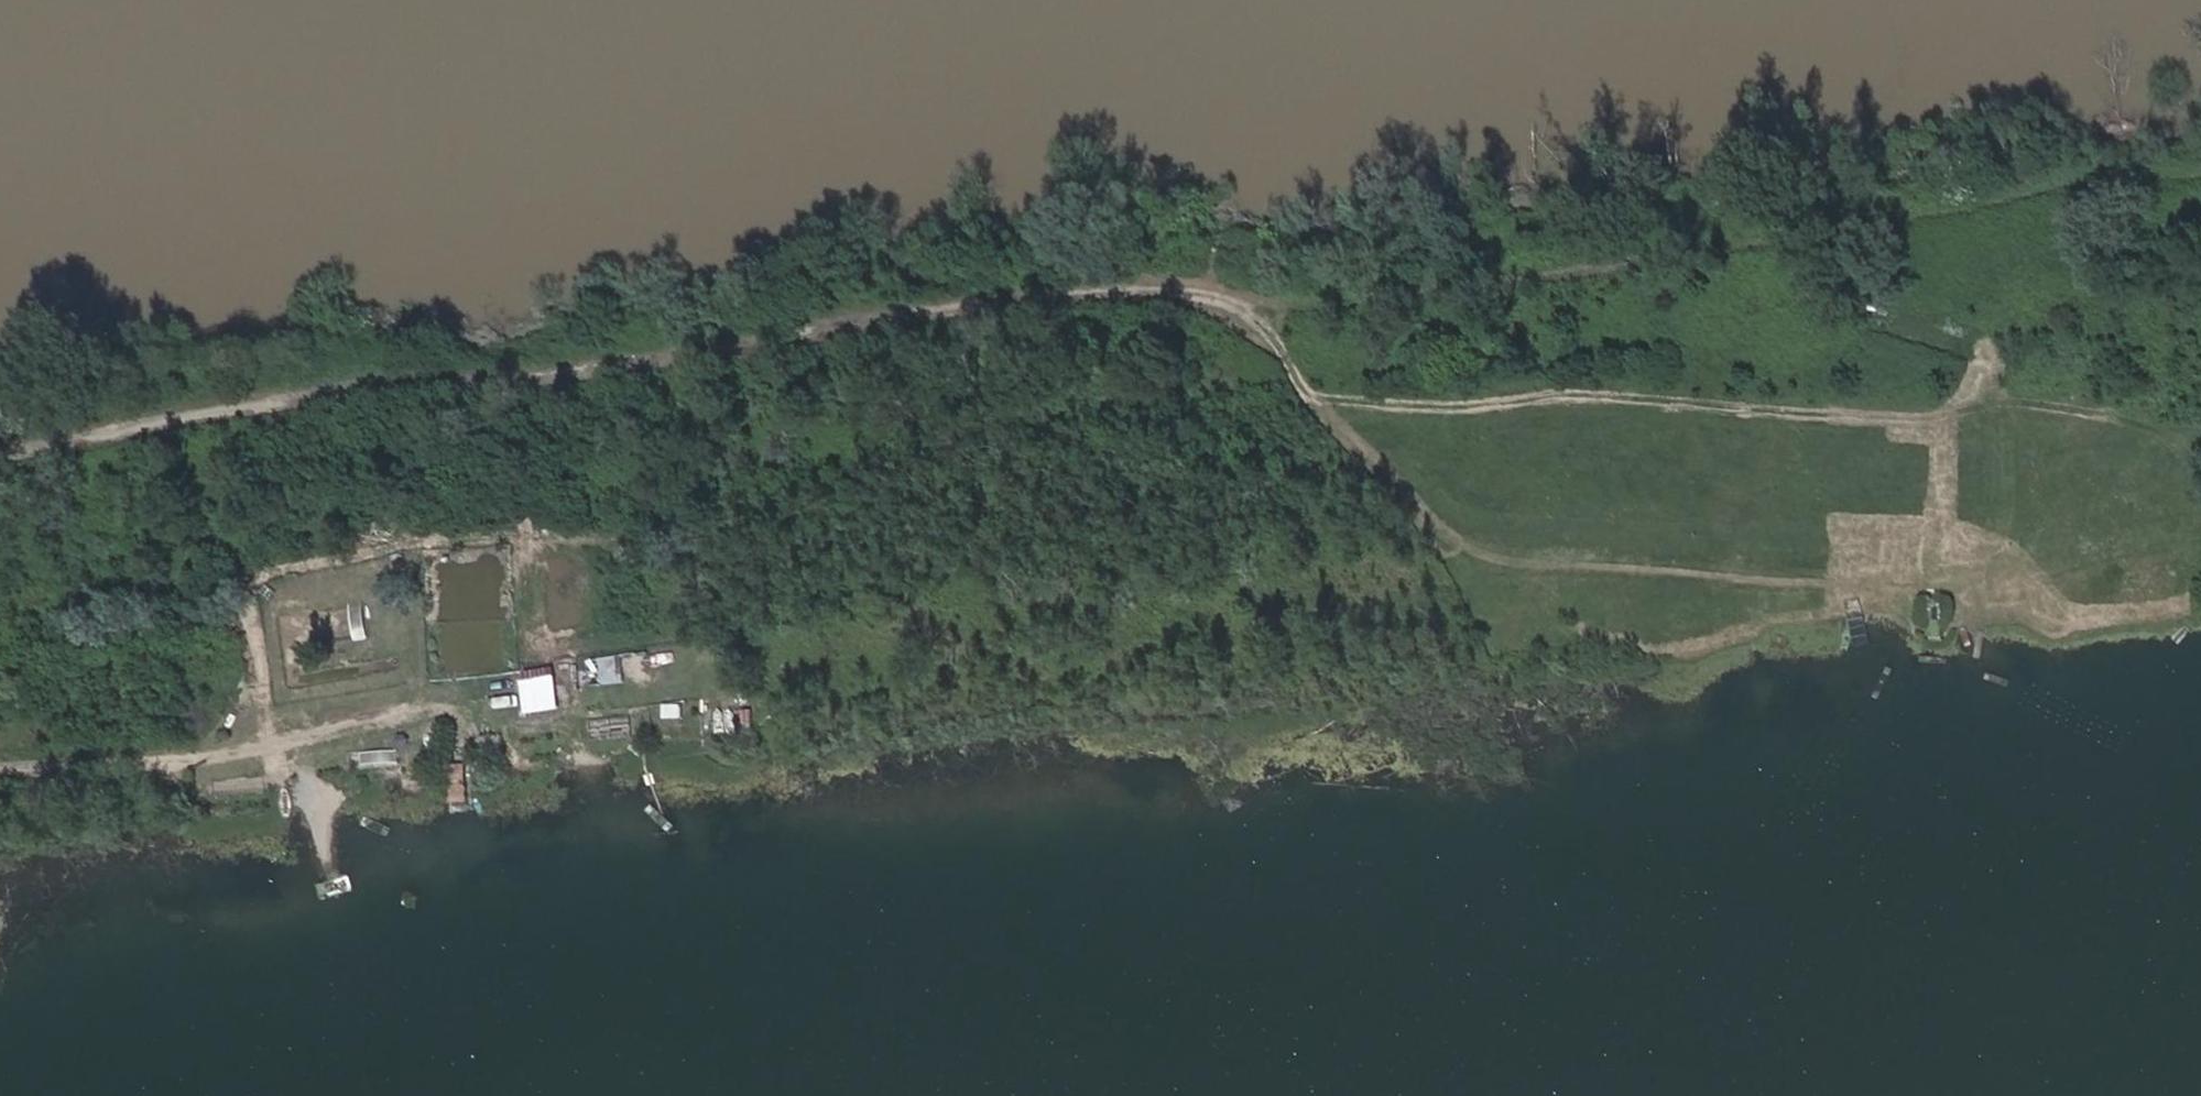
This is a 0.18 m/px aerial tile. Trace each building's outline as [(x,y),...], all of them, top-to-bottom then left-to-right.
[(558,675),(522,681),(527,715),(564,709),(558,675)] [(1689,1017),(1683,1003),(1666,1009),(1670,1022),(1689,1017)]
